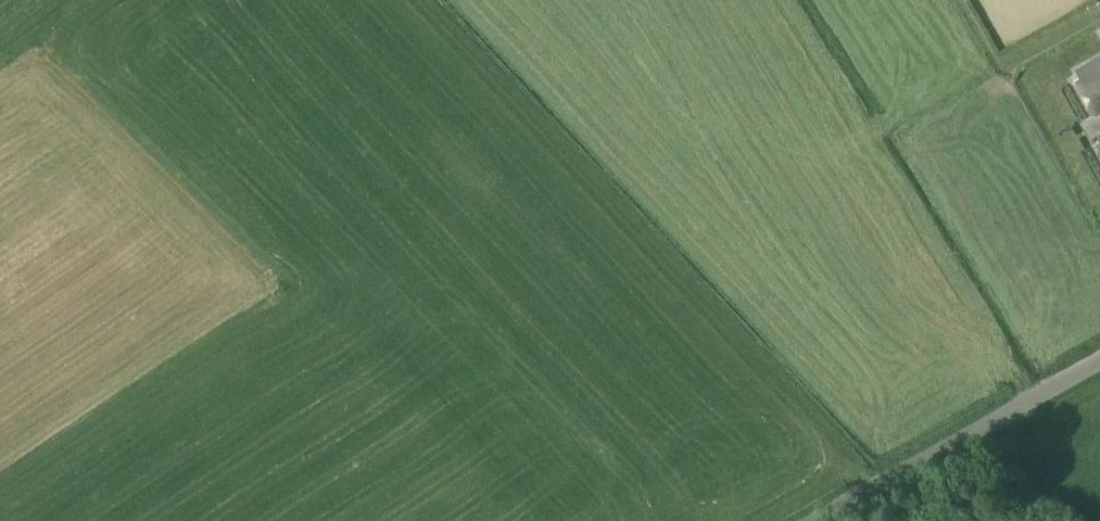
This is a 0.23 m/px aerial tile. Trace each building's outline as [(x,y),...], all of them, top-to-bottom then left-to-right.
[(1076,70),(1081,80),(1078,81),(1076,82),(1077,83),(1095,114),(1099,111),(1099,58),(1099,57),(1076,70)]
